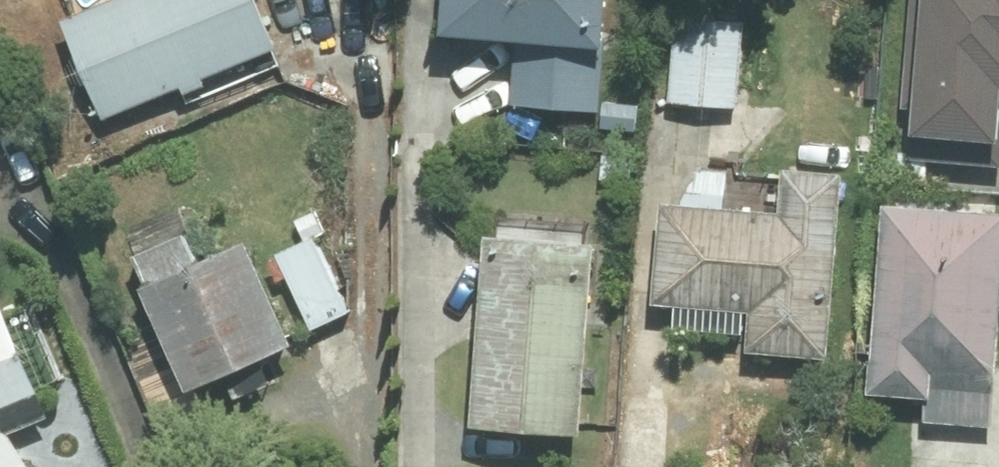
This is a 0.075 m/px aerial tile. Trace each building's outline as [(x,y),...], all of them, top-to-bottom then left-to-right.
[(268,0),(54,0),(52,1),(94,114),(284,44),(268,0)] [(457,24),(520,28),(516,101),(608,106),(612,33),(623,33),(625,0),(459,0),(457,24)] [(924,154),(998,158),(998,0),(932,0),(924,154)] [(747,98),(750,16),(677,13),(674,95),(747,98)] [(848,167),(792,165),(791,202),(667,196),(661,328),(755,332),(754,349),(839,353),(848,167)] [(879,390),(939,394),(938,420),(998,423),(998,198),(891,192),(879,390)] [(304,338),(260,235),(206,258),(190,222),(140,243),(200,382),(304,338)] [(607,232),(496,226),(485,421),(597,427),(607,232)] [(327,232),(281,250),(315,335),(361,317),(327,232)] [(47,393),(7,281),(0,284),(0,409),(47,393)] [(0,411),(0,466),(35,466),(0,411)]
